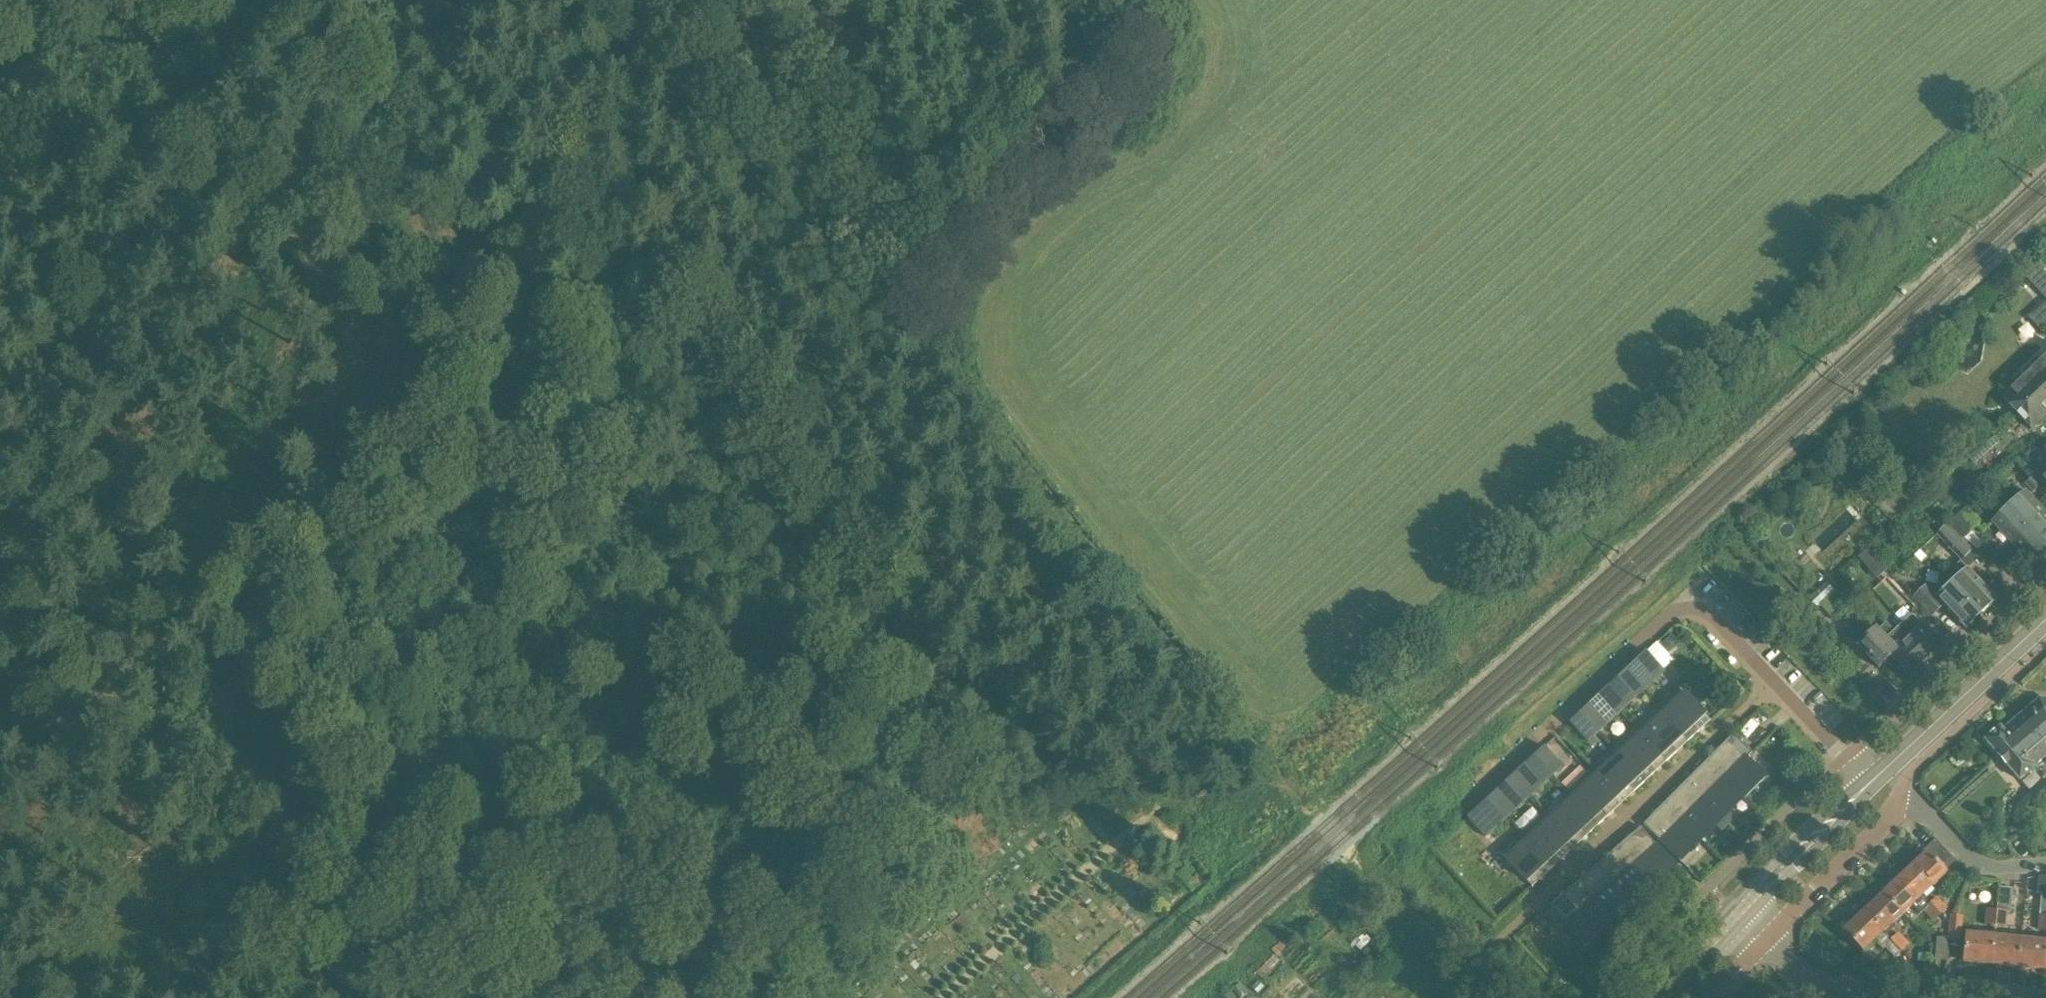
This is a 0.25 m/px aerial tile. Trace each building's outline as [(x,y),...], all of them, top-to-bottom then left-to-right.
[(2030,274),(2045,292),(2045,272),(2040,265),(2030,274)] [(2030,318),(2042,331),(2045,328),(2045,303),(2030,318)] [(2045,386),(2045,356),(2003,398),(2018,413),(2045,386)] [(2018,413),(2033,429),(2045,416),(2045,386),(2018,413)] [(1974,465),(1999,443),(1991,434),(1966,456),(1974,465)] [(2044,437),(2017,462),(2025,470),(2045,450),(2045,451),(2045,439),(2044,437)] [(1995,464),(2015,448),(2007,438),(1987,454),(1995,464)] [(2012,504),(2023,516),(2017,521),(2045,552),(2045,510),(2027,490),(2012,504)] [(2012,504),(1993,522),(1996,524),(2021,553),(2024,551),(2036,564),(2045,554),(2045,552),(2017,521),(2023,516),(2012,504)] [(1948,522),(1962,537),(1979,522),(1966,507),(1948,522)] [(1962,537),(1948,522),(1937,532),(1962,559),(1972,549),(1962,537)] [(1878,578),(1887,570),(1868,549),(1859,557),(1878,578)] [(1961,560),(1945,574),(1980,613),(1996,598),(1961,560)] [(1980,613),(1945,574),(1937,582),(1944,589),(1937,596),(1926,585),(1914,596),(1930,614),(1943,604),(1964,627),(1980,613)] [(1835,590),(1820,605),(1830,616),(1845,601),(1835,590)] [(1794,611),(1807,598),(1801,592),(1788,605),(1794,611)] [(1863,634),(1874,622),(1863,613),(1853,626),(1863,634)] [(1913,615),(1896,630),(1926,662),(1942,647),(1913,615)] [(1880,668),(1891,657),(1903,646),(1893,635),(1896,632),(1895,631),(1887,622),(1879,630),(1877,629),(1859,646),(1880,668)] [(1903,646),(1891,657),(1910,677),(1926,662),(1896,630),(1895,631),(1896,632),(1893,635),(1903,646)] [(1671,634),(1660,645),(1668,654),(1680,643),(1671,634)] [(1655,680),(1665,671),(1647,652),(1637,661),(1655,680)] [(1655,680),(1637,661),(1628,670),(1645,689),(1655,680)] [(1645,689),(1628,670),(1618,679),(1636,698),(1645,689)] [(1636,698),(1618,679),(1609,688),(1626,707),(1636,698)] [(1657,708),(1688,742),(1699,731),(1694,726),(1699,721),(1703,725),(1709,720),(1710,722),(1711,721),(1680,687),(1657,708)] [(1626,707),(1609,688),(1599,697),(1617,716),(1626,707)] [(1617,716),(1599,697),(1590,706),(1607,725),(1617,716)] [(2045,753),(2045,700),(2040,700),(2016,718),(2045,753)] [(1607,725),(1590,706),(1580,715),(1598,733),(1607,725)] [(1657,708),(1635,728),(1667,762),(1678,752),(1673,746),(1677,742),(1681,746),(1686,740),(1688,742),(1657,708)] [(1598,733),(1580,715),(1570,724),(1588,742),(1598,733)] [(2016,718),(2003,730),(2000,728),(1986,740),(2020,781),(2036,767),(2035,766),(2045,756),(2045,753),(2016,718)] [(1635,728),(1614,748),(1645,782),(1656,772),(1651,766),(1656,762),(1659,766),(1665,761),(1666,762),(1667,762),(1635,728)] [(1707,762),(1745,800),(1766,778),(1747,759),(1752,753),(1734,735),(1707,762)] [(1553,775),(1563,766),(1545,747),(1535,756),(1553,775)] [(1645,782),(1614,748),(1590,770),(1620,802),(1628,795),(1625,791),(1629,786),(1635,792),(1645,782)] [(1553,775),(1535,756),(1526,765),(1543,784),(1553,775)] [(1578,761),(1562,775),(1570,783),(1586,769),(1578,761)] [(1745,800),(1707,762),(1686,783),(1728,825),(1735,819),(1729,813),(1743,798),(1744,800),(1745,800)] [(1543,784),(1526,765),(1516,774),(1534,793),(1543,784)] [(1590,770),(1567,792),(1598,826),(1609,816),(1604,810),(1608,806),(1612,810),(1620,802),(1590,770)] [(1534,793),(1516,774),(1507,783),(1524,802),(1534,793)] [(1524,802),(1507,783),(1497,792),(1515,811),(1524,802)] [(1728,825),(1686,783),(1665,803),(1701,840),(1716,825),(1722,832),(1728,825)] [(1515,811),(1497,792),(1488,801),(1505,820),(1515,811)] [(1598,826),(1567,792),(1545,812),(1577,846),(1575,844),(1581,839),(1577,835),(1582,831),(1587,836),(1598,826)] [(1505,820),(1488,801),(1478,810),(1496,829),(1505,820)] [(1701,840),(1665,803),(1643,825),(1674,856),(1675,855),(1680,860),(1685,854),(1686,855),(1701,840)] [(1496,829),(1478,810),(1468,819),(1486,838),(1496,829)] [(1577,846),(1545,812),(1524,833),(1555,866),(1554,864),(1559,859),(1556,855),(1560,851),(1565,856),(1577,846)] [(1618,847),(1652,886),(1668,872),(1667,871),(1673,866),(1669,861),(1670,860),(1641,827),(1618,847)] [(1555,866),(1524,833),(1501,854),(1532,887),(1533,886),(1532,885),(1538,879),(1534,875),(1539,871),(1544,877),(1555,866)] [(1652,886),(1618,847),(1596,867),(1635,912),(1642,906),(1636,899),(1652,886)] [(1927,853),(1905,874),(1924,895),(1947,872),(1945,869),(1937,861),(1928,852),(1927,853)] [(1954,861),(1946,852),(1937,861),(1945,869),(1954,861)] [(1635,912),(1596,867),(1573,886),(1607,924),(1622,911),(1628,918),(1635,912)] [(1905,874),(1887,891),(1906,912),(1912,906),(1919,914),(1922,911),(1933,923),(1942,914),(1931,903),(1924,895),(1905,874)] [(1607,924),(1573,886),(1550,906),(1553,909),(1546,915),(1561,931),(1568,925),(1586,946),(1609,926),(1607,924)] [(1887,891),(1864,912),(1884,932),(1903,914),(1906,912),(1887,891)] [(1938,896),(1931,903),(1942,914),(1949,908),(1938,896)] [(1996,926),(1997,911),(1987,910),(1986,925),(1996,926)] [(1997,911),(1996,926),(2005,927),(2007,912),(1997,911)] [(1884,932),(1864,912),(1845,931),(1846,932),(1844,935),(1849,941),(1852,938),(1864,951),(1874,942),(1883,951),(1885,949),(1894,959),(1902,952),(1891,940),(1884,932)] [(1948,940),(1960,941),(1963,917),(1951,916),(1948,940)] [(1899,933),(1891,940),(1902,952),(1910,945),(1899,933)] [(1993,966),(1995,937),(1968,934),(1965,963),(1969,964),(1969,966),(1979,967),(1979,965),(1993,966)] [(1995,937),(1993,966),(2019,968),(2022,939),(1995,937)] [(1937,938),(1935,960),(1946,962),(1948,941),(1947,941),(1947,939),(1937,938)] [(2019,968),(2045,971),(2045,941),(2022,939),(2019,968)]
